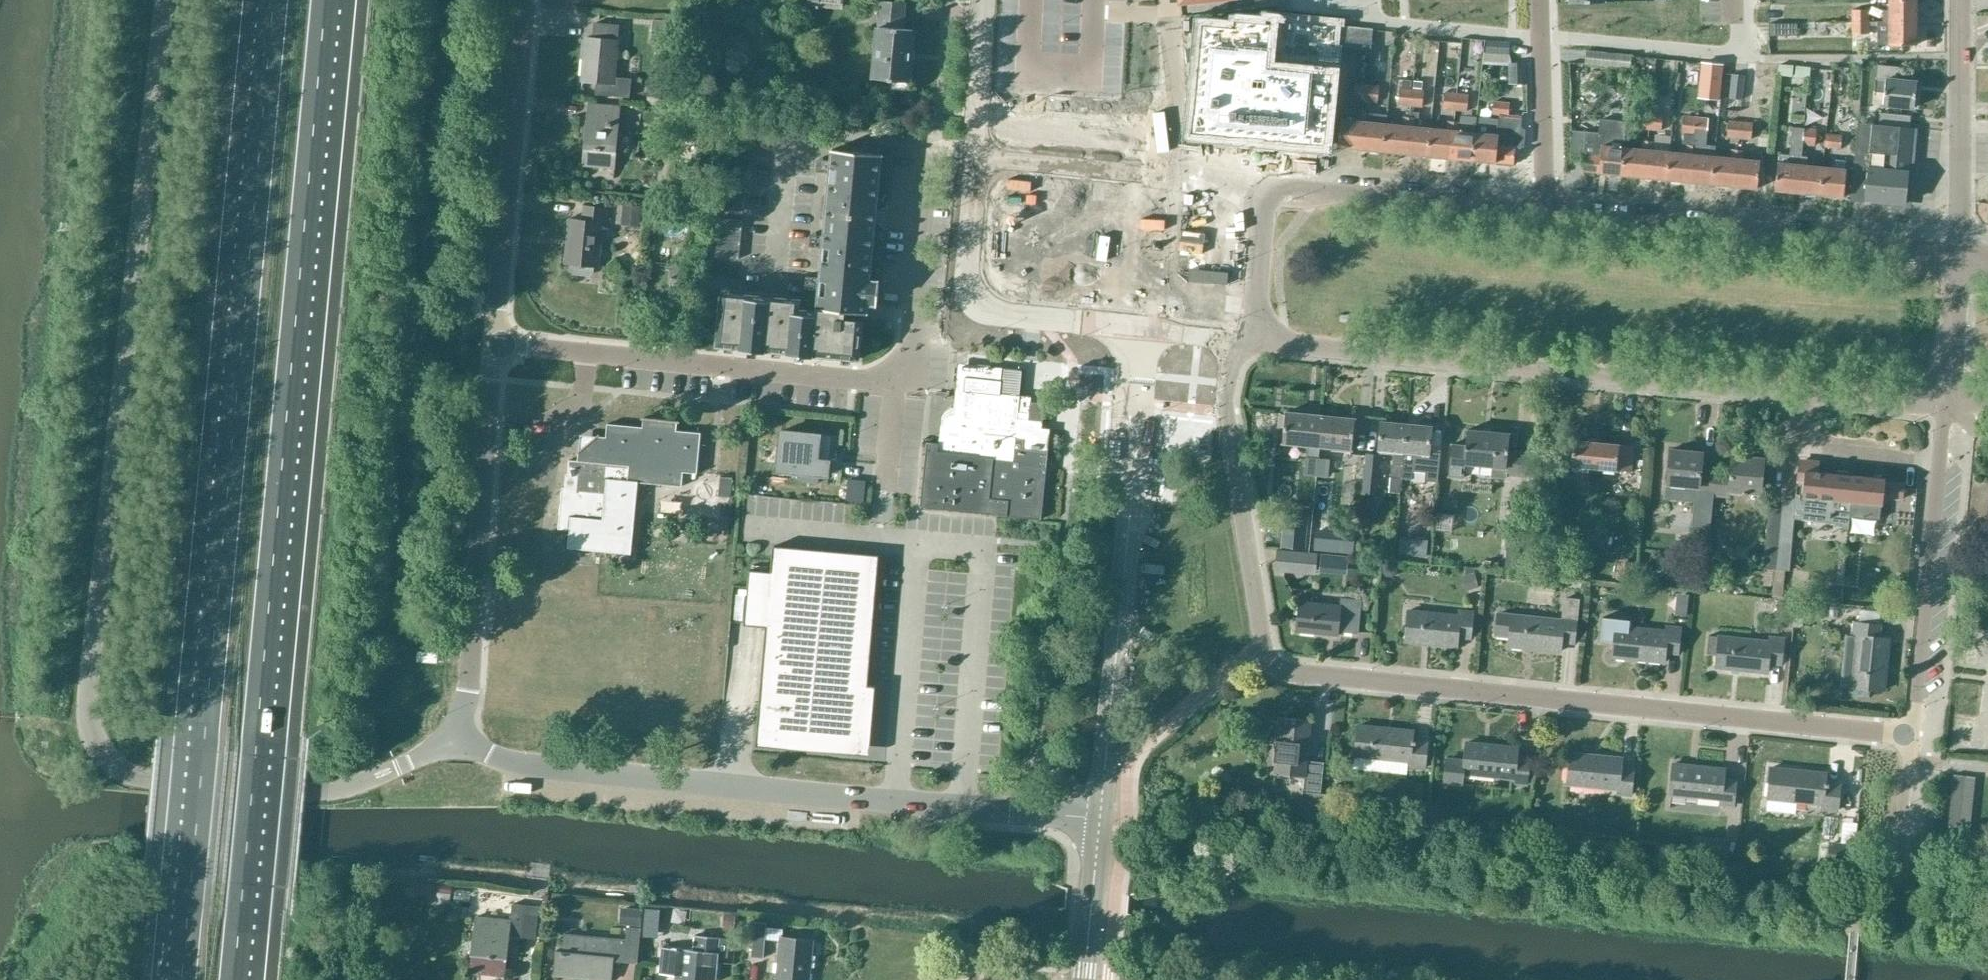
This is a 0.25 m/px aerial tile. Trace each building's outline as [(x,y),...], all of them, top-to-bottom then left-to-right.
[(843,9),(843,0),(807,0),(807,5),(843,9)] [(1254,9),(1278,7),(1278,0),(1253,0),(1254,9)] [(1348,14),(1349,1),(1334,0),(1324,0),(1323,12),(1348,14)] [(1882,10),(1882,23),(1915,23),(1916,0),(1889,0),(1889,10),(1882,10)] [(910,84),(914,33),(904,32),(906,6),(880,4),(879,18),(883,18),(882,29),(878,29),(874,80),(894,82),(893,90),(906,91),(907,83),(910,84)] [(1851,23),(1868,23),(1868,12),(1851,12),(1851,23)] [(1202,23),(1192,132),(1234,136),(1236,136),(1236,137),(1239,137),(1239,136),(1257,138),(1257,139),(1259,139),(1260,138),(1325,145),(1336,25),(1268,19),(1268,22),(1237,19),(1236,27),(1202,23)] [(1768,23),(1768,35),(1797,35),(1797,23),(1768,23)] [(1868,23),(1851,23),(1851,35),(1868,35),(1868,23)] [(1915,46),(1915,23),(1882,23),(1878,23),(1878,44),(1889,44),(1889,46),(1915,46)] [(631,81),(613,79),(617,27),(594,25),(592,40),(585,39),(581,83),(597,84),(596,96),(630,99),(631,81)] [(1338,47),(1370,50),(1372,30),(1340,27),(1338,47)] [(1459,73),(1466,37),(1453,35),(1446,70),(1459,73)] [(1509,54),(1510,42),(1486,40),(1485,53),(1509,54)] [(998,78),(1014,77),(1013,52),(997,53),(998,78)] [(1586,65),(1630,69),(1631,56),(1587,52),(1586,65)] [(1524,63),(1508,63),(1508,84),(1525,84),(1524,63)] [(1703,63),(1700,96),(1720,98),(1723,65),(1703,63)] [(1916,84),(1897,82),(1898,66),(1877,64),(1874,92),(1884,93),(1883,107),(1914,110),(1916,84)] [(1792,77),(1793,66),(1779,65),(1778,76),(1792,77)] [(1797,66),(1796,77),(1810,78),(1811,68),(1797,66)] [(1729,97),(1743,99),(1745,75),(1731,74),(1729,97)] [(1410,89),(1411,80),(1402,79),(1401,88),(1410,89)] [(1413,89),(1422,90),(1423,81),(1414,80),(1413,89)] [(1352,101),(1364,102),(1366,86),(1354,85),(1352,101)] [(1366,86),(1364,102),(1376,103),(1378,88),(1366,86)] [(650,89),(649,105),(661,106),(662,90),(650,89)] [(1398,106),(1410,107),(1411,92),(1400,91),(1398,106)] [(1411,92),(1410,107),(1421,108),(1423,93),(1411,92)] [(1828,115),(1829,92),(1820,92),(1819,114),(1828,115)] [(1442,110),(1455,111),(1457,95),(1444,94),(1442,110)] [(1457,95),(1455,111),(1467,113),(1469,97),(1457,95)] [(1501,104),(1494,104),(1493,115),(1500,116),(1501,104)] [(1509,105),(1501,104),(1500,116),(1495,163),(1513,165),(1515,150),(1521,146),(1523,132),(1520,130),(1521,118),(1508,116),(1509,105)] [(588,105),(582,165),(613,168),(619,108),(588,105)] [(1410,111),(1409,119),(1406,155),(1428,157),(1431,130),(1418,128),(1420,112),(1410,111)] [(1649,131),(1651,114),(1638,113),(1637,129),(1649,131)] [(1356,121),(1341,120),(1338,149),(1361,151),(1364,115),(1357,114),(1356,121)] [(1651,114),(1649,131),(1661,132),(1663,115),(1651,114)] [(1879,114),(1878,126),(1908,129),(1909,117),(1879,114)] [(1364,115),(1361,151),(1383,153),(1386,125),(1387,117),(1364,115)] [(1454,124),(1450,159),(1473,161),(1477,118),(1460,117),(1459,124),(1454,124)] [(1477,118),(1473,161),(1495,163),(1499,120),(1477,118)] [(1693,135),(1695,119),(1683,118),(1682,134),(1693,135)] [(1402,126),(1386,125),(1383,153),(1406,155),(1409,119),(1403,119),(1402,126)] [(1692,147),(1689,182),(1711,184),(1714,157),(1715,149),(1702,148),(1703,136),(1705,137),(1707,120),(1695,119),(1693,135),(1692,147)] [(1580,172),(1622,176),(1624,149),(1623,148),(1626,123),(1600,120),(1599,134),(1585,132),(1580,172)] [(1727,138),(1739,140),(1741,123),(1729,122),(1727,138)] [(1908,129),(1878,126),(1871,125),(1871,124),(1856,122),(1848,199),(1906,204),(1909,173),(1907,173),(1911,129),(1908,129)] [(1446,131),(1431,130),(1428,157),(1450,159),(1454,124),(1447,123),(1446,131)] [(1741,123),(1739,140),(1751,141),(1753,124),(1741,123)] [(699,129),(687,128),(685,140),(697,141),(699,129)] [(1775,192),(1798,194),(1801,157),(1802,145),(1803,146),(1805,129),(1793,128),(1791,144),(1790,144),(1789,154),(1778,153),(1777,164),(1775,192)] [(1805,129),(1803,146),(1815,147),(1816,130),(1805,129)] [(1824,148),(1841,149),(1842,137),(1825,135),(1824,148)] [(1644,178),(1648,143),(1642,142),(1641,150),(1624,149),(1622,176),(1644,178)] [(1644,178),(1667,180),(1669,153),(1653,152),(1654,143),(1649,143),(1648,143),(1644,178)] [(1669,153),(1667,180),(1689,182),(1692,147),(1687,146),(1686,155),(1669,153)] [(1711,184),(1734,187),(1737,152),(1732,151),(1731,159),(1714,157),(1711,184)] [(835,152),(817,310),(845,313),(866,316),(867,306),(879,308),(881,284),(869,283),(883,157),(835,152)] [(1737,152),(1734,187),(1757,189),(1760,162),(1743,161),(1744,152),(1737,152)] [(1798,194),(1820,196),(1823,168),(1808,167),(1809,158),(1801,157),(1798,194)] [(1823,168),(1820,196),(1843,198),(1846,171),(1847,162),(1840,161),(1839,170),(1823,168)] [(724,170),(723,178),(735,179),(736,171),(724,170)] [(736,171),(735,179),(747,180),(747,172),(736,171)] [(723,178),(722,185),(734,186),(735,179),(723,178)] [(735,179),(734,186),(746,188),(747,180),(735,179)] [(722,185),(721,193),(733,194),(734,186),(722,185)] [(734,186),(733,194),(745,195),(746,188),(734,186)] [(721,193),(721,201),(732,202),(733,194),(721,193)] [(733,194),(732,202),(744,203),(745,195),(733,194)] [(732,202),(721,201),(720,208),(732,210),(732,202)] [(732,202),(732,210),(743,211),(744,203),(732,202)] [(639,219),(640,206),(623,205),(622,218),(639,219)] [(608,224),(609,208),(584,206),(583,221),(569,220),(567,240),(573,240),(570,270),(573,274),(589,275),(593,272),(594,266),(599,266),(603,226),(605,226),(605,224),(608,224)] [(719,218),(718,226),(730,227),(731,219),(719,218)] [(731,219),(730,227),(742,228),(743,221),(731,219)] [(718,226),(718,234),(730,235),(730,227),(718,226)] [(730,227),(730,235),(741,236),(742,228),(730,227)] [(718,234),(717,241),(729,243),(730,235),(718,234)] [(730,235),(729,243),(741,244),(741,236),(730,235)] [(717,241),(716,249),(728,250),(729,243),(717,241)] [(729,243),(728,250),(740,251),(741,244),(729,243)] [(715,257),(727,258),(728,250),(716,249),(715,257)] [(728,250),(727,258),(739,259),(740,251),(728,250)] [(845,313),(817,310),(817,315),(794,312),(795,303),(721,296),(717,345),(740,348),(740,350),(767,352),(767,350),(788,352),(787,354),(814,357),(814,355),(859,359),(863,321),(844,319),(845,313)] [(924,444),(918,509),(997,516),(1039,520),(1045,470),(1047,456),(1047,452),(1050,432),(1042,432),(1017,429),(1020,398),(997,395),(1000,373),(1000,369),(966,366),(965,370),(959,433),(947,432),(945,454),(935,453),(936,445),(924,444)] [(1020,398),(1017,429),(1042,432),(1045,406),(1030,405),(1031,399),(1020,398)] [(1304,474),(1315,475),(1317,459),(1318,447),(1322,417),(1284,413),(1284,415),(1280,415),(1278,429),(1283,429),(1281,443),(1307,446),(1304,474)] [(1322,417),(1318,447),(1350,450),(1353,420),(1322,417)] [(569,548),(632,554),(639,482),(683,486),(684,472),(698,473),(702,433),(678,430),(679,421),(644,418),(643,427),(608,423),(607,437),(598,436),(579,451),(578,460),(570,459),(568,475),(572,475),(571,487),(562,486),(558,528),(570,529),(569,548)] [(1381,423),(1378,450),(1394,452),(1393,463),(1392,463),(1390,476),(1400,477),(1403,453),(1406,425),(1381,423)] [(1403,453),(1400,477),(1411,478),(1411,470),(1425,471),(1424,480),(1437,481),(1439,455),(1428,454),(1431,428),(1406,425),(1403,453)] [(1451,446),(1448,478),(1463,479),(1464,465),(1493,468),(1492,477),(1504,478),(1504,476),(1525,478),(1527,454),(1507,452),(1509,435),(1466,431),(1465,447),(1451,446)] [(775,472),(826,478),(827,463),(815,462),(818,437),(779,433),(779,441),(776,444),(775,448),(774,452),(774,456),(775,460),(776,464),(775,472)] [(1573,442),(1570,469),(1614,473),(1614,470),(1629,472),(1632,447),(1573,442)] [(1670,450),(1664,497),(1710,502),(1710,496),(1713,471),(1698,469),(1700,454),(1670,450)] [(1362,493),(1377,494),(1381,454),(1366,453),(1362,493)] [(1713,471),(1710,496),(1728,498),(1729,491),(1758,494),(1762,461),(1731,457),(1729,472),(1713,471)] [(1317,459),(1315,475),(1327,476),(1328,460),(1317,459)] [(1776,569),(1789,570),(1794,519),(1814,521),(1815,512),(1830,514),(1834,474),(1819,472),(1819,464),(1799,462),(1796,485),(1801,485),(1800,494),(1795,494),(1795,498),(1794,510),(1782,509),(1776,569)] [(1830,514),(1838,515),(1838,517),(1843,517),(1842,523),(1842,528),(1848,528),(1849,515),(1879,518),(1881,504),(1882,504),(1883,497),(1903,499),(1904,483),(1885,481),(1885,479),(1881,478),(1881,476),(1875,475),(1875,478),(1853,476),(1851,475),(1849,475),(1849,472),(1836,470),(1836,474),(1834,474),(1830,514)] [(720,476),(718,496),(730,497),(730,495),(732,477),(720,476)] [(846,480),(844,501),(862,503),(864,482),(846,480)] [(1768,507),(1763,567),(1775,569),(1776,569),(1782,509),(1768,507)] [(1438,513),(1436,531),(1450,532),(1452,514),(1438,513)] [(1306,518),(1282,516),(1279,547),(1303,550),(1306,518)] [(1314,531),(1312,550),(1334,552),(1336,533),(1314,531)] [(1398,553),(1426,556),(1428,540),(1400,537),(1398,553)] [(863,740),(879,556),(773,547),(771,572),(749,571),(744,625),(746,625),(747,612),(767,613),(756,746),(782,748),(783,733),(863,740)] [(1275,550),(1274,570),(1300,572),(1301,552),(1275,550)] [(1320,554),(1319,566),(1345,568),(1346,556),(1320,554)] [(1619,561),(1617,578),(1629,579),(1631,562),(1619,561)] [(1398,569),(1394,564),(1388,563),(1383,567),(1382,573),(1386,578),(1392,579),(1397,575),(1398,569)] [(1465,576),(1463,577),(1467,590),(1477,587),(1473,574),(1474,569),(1466,568),(1465,576)] [(1691,571),(1689,586),(1703,588),(1704,572),(1691,571)] [(1544,591),(1544,581),(1525,581),(1524,591),(1544,591)] [(1559,643),(1573,644),(1577,597),(1562,595),(1560,617),(1501,612),(1499,633),(1508,634),(1507,648),(1558,653),(1559,643)] [(1293,631),(1336,635),(1336,632),(1355,634),(1359,601),(1339,598),(1338,606),(1296,602),(1293,631)] [(1777,600),(1775,618),(1789,620),(1791,602),(1777,600)] [(1468,640),(1471,614),(1458,612),(1458,618),(1407,613),(1404,643),(1455,648),(1456,639),(1468,640)] [(1665,629),(1665,633),(1627,629),(1628,621),(1601,619),(1598,643),(1612,644),(1610,658),(1663,663),(1664,654),(1675,656),(1678,630),(1665,629)] [(1845,635),(1840,687),(1883,691),(1888,639),(1878,638),(1879,626),(1858,624),(1853,624),(1852,635),(1845,635)] [(1709,635),(1707,653),(1717,654),(1716,667),(1768,672),(1768,665),(1778,666),(1781,640),(1769,639),(1768,641),(1709,635)] [(1298,792),(1316,794),(1319,763),(1303,762),(1308,721),(1276,718),(1270,774),(1300,777),(1298,792)] [(1404,767),(1422,769),(1424,743),(1409,741),(1410,732),(1356,727),(1353,757),(1404,762),(1404,767)] [(1443,757),(1441,783),(1462,785),(1463,774),(1513,779),(1513,784),(1525,786),(1528,760),(1516,758),(1517,748),(1464,743),(1462,759),(1443,757)] [(1615,794),(1629,796),(1632,772),(1619,770),(1621,760),(1569,754),(1566,784),(1615,789),(1615,794)] [(1980,755),(1980,773),(1987,774),(1987,755),(1980,755)] [(1718,805),(1733,807),(1735,781),(1723,780),(1724,770),(1672,765),(1668,795),(1719,801),(1718,805)] [(1821,810),(1837,812),(1839,790),(1824,788),(1825,774),(1769,769),(1766,799),(1821,805),(1821,810)] [(1944,850),(1967,853),(1975,776),(1953,774),(1944,850)] [(1316,794),(1315,806),(1324,807),(1325,795),(1316,794)] [(1829,841),(1827,864),(1852,866),(1854,843),(1829,841)] [(432,891),(433,883),(421,881),(420,894),(428,895),(432,891)] [(438,893),(438,895),(441,899),(444,901),(450,902),(451,895),(452,887),(439,885),(438,893)] [(624,924),(638,926),(640,906),(626,905),(624,924)] [(476,919),(470,974),(504,978),(508,941),(509,936),(536,939),(538,916),(538,907),(526,906),(526,907),(512,906),(510,923),(476,919)] [(646,907),(644,926),(659,927),(661,908),(646,907)] [(723,915),(721,931),(733,932),(734,916),(723,915)] [(766,923),(755,922),(752,957),(763,958),(765,939),(781,941),(777,979),(808,979),(811,942),(783,939),(784,928),(766,927),(766,923)] [(641,931),(628,929),(626,942),(564,935),(563,951),(557,950),(554,977),(585,979),(612,979),(614,961),(638,963),(641,931)] [(659,974),(676,975),(675,979),(716,979),(719,957),(727,958),(729,940),(720,939),(695,937),(694,951),(661,948),(659,974)]
